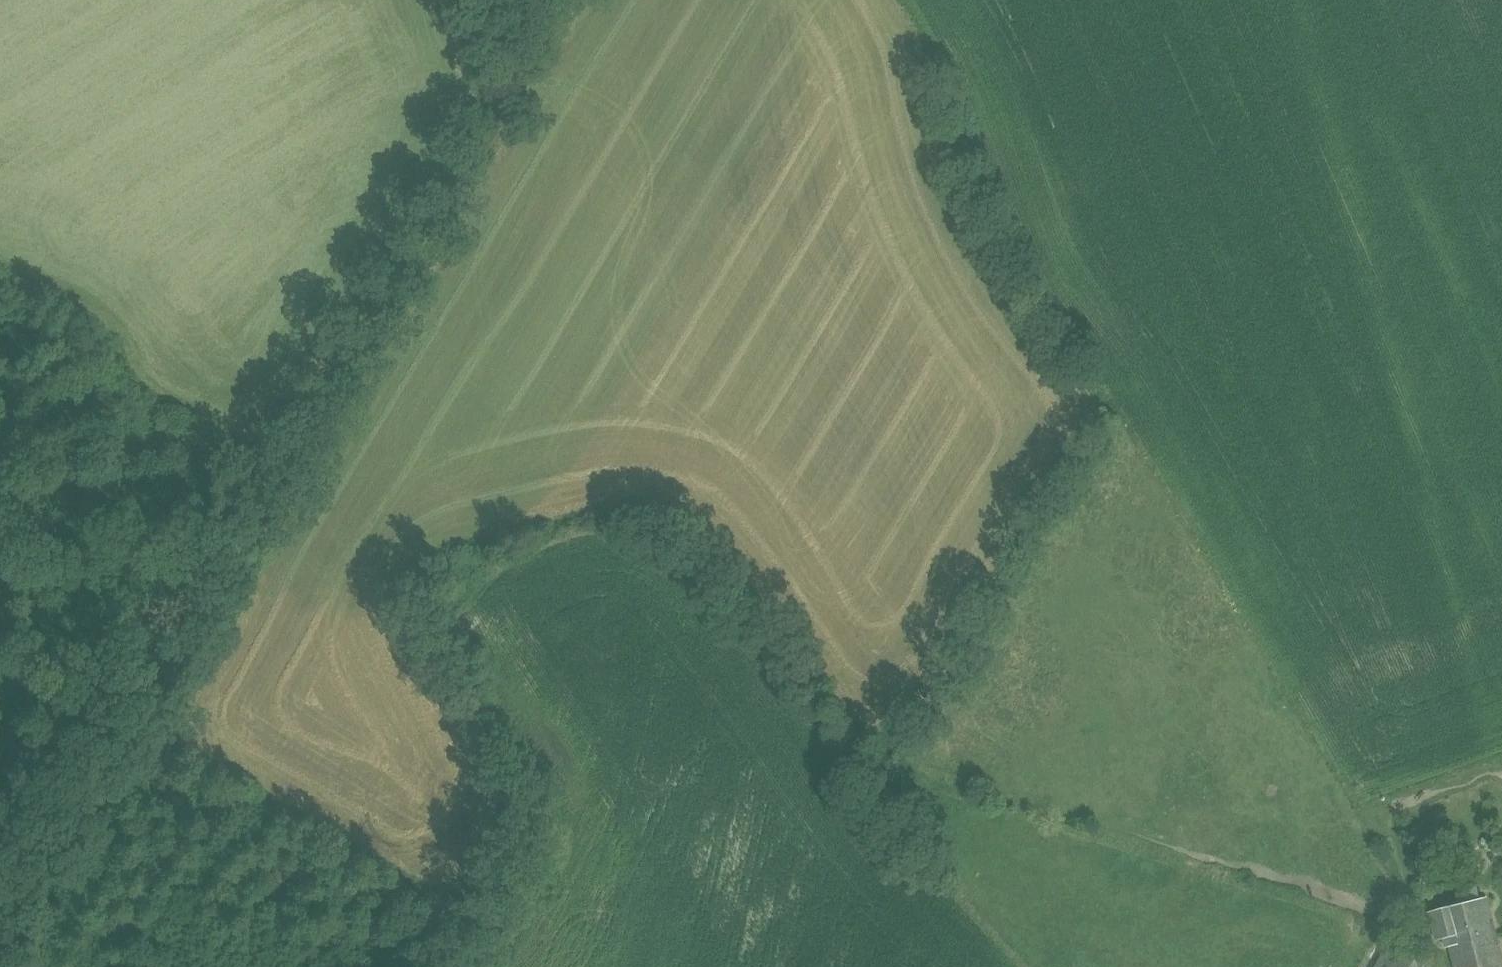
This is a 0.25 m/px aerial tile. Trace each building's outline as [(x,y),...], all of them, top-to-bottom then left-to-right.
[(1487,896),(1429,912),(1437,939),(1444,938),(1446,947),(1449,946),(1455,966),(1501,966),(1501,955),(1487,896)] [(1374,966),(1431,966),(1433,964),(1389,940),(1374,966)]
